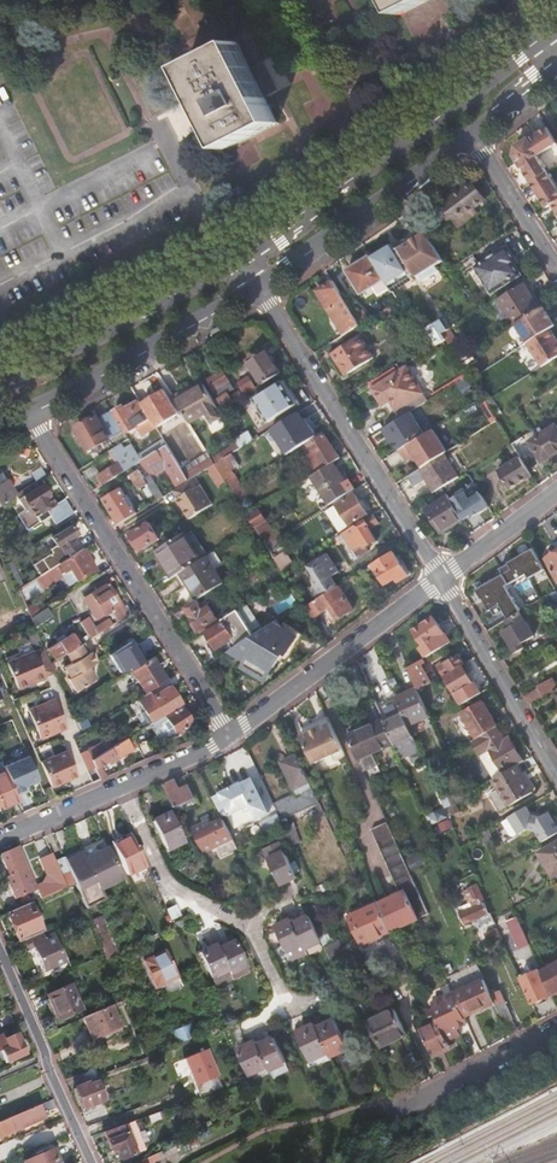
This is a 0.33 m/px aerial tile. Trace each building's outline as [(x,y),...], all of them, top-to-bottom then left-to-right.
[(402,17),(435,0),(393,0),(402,17)] [(239,45),(188,71),(230,152),(282,125),(239,45)] [(548,127),(530,138),(529,137),(516,145),(514,156),(518,162),(522,169),(523,168),(525,171),(524,171),(525,172),(531,182),(548,172),(545,168),(543,165),(537,156),(556,143),(556,142),(548,127)] [(547,208),(552,205),(556,202),(556,186),(552,178),(549,174),(548,172),(531,182),(541,197),(547,208)] [(457,185),(455,186),(467,206),(482,194),(469,178),(458,186),(457,185)] [(467,206),(455,186),(439,198),(457,221),(465,215),(461,210),(467,206)] [(427,230),(398,248),(416,278),(446,261),(427,230)] [(393,245),(372,258),(385,279),(388,284),(409,271),(393,245)] [(507,247),(475,267),(491,293),(520,274),(511,259),(514,257),(507,247)] [(372,258),(370,256),(348,270),(362,293),(385,279),(372,258)] [(356,316),(333,280),(317,289),(329,309),(334,306),(351,331),(361,325),(356,316)] [(499,299),(515,324),(518,323),(540,308),(524,283),(499,299)] [(329,309),(345,335),(351,331),(334,306),(329,309)] [(390,306),(380,313),(386,322),(396,316),(390,306)] [(544,306),(540,308),(518,323),(520,326),(530,341),(552,328),(554,326),(548,317),(551,316),(544,306)] [(364,311),(356,316),(361,325),(370,319),(364,311)] [(556,325),(551,316),(548,317),(554,326),(556,325)] [(425,329),(436,346),(447,339),(443,333),(450,329),(443,318),(425,329)] [(517,328),(526,343),(528,342),(530,341),(520,326),(517,328)] [(543,366),(556,357),(556,336),(552,328),(530,341),(528,342),(543,366)] [(443,333),(447,339),(450,344),(456,339),(450,329),(443,333)] [(360,335),(332,352),(338,361),(341,359),(350,373),(374,357),(360,335)] [(268,347),(250,358),(266,382),(284,371),(268,347)] [(477,364),(470,353),(460,359),(467,371),(477,364)] [(412,411),(433,397),(428,390),(422,392),(406,367),(371,388),(380,400),(387,396),(401,418),(412,411)] [(215,375),(208,380),(214,390),(227,382),(228,385),(231,383),(225,373),(217,378),(215,375)] [(241,382),(248,394),(259,387),(252,375),(241,382)] [(285,380),(255,399),(269,422),(299,403),(285,380)] [(206,386),(178,404),(190,424),(207,413),(213,422),(222,417),(219,412),(221,411),(206,386)] [(147,411),(157,426),(178,413),(164,391),(143,404),(147,411)] [(228,393),(218,399),(222,406),(233,400),(228,393)] [(143,404),(141,400),(127,408),(126,406),(116,412),(129,433),(141,425),(137,417),(147,411),(143,404)] [(301,410),(270,429),(286,455),(317,436),(301,410)] [(125,431),(113,411),(99,418),(97,416),(76,427),(89,451),(110,439),(125,431)] [(401,418),(382,429),(397,452),(401,449),(419,438),(426,433),(412,411),(401,418)] [(532,440),(545,461),(556,453),(556,425),(532,440)] [(250,430),(236,439),(241,448),(255,439),(250,430)] [(326,434),(308,445),(323,468),(340,457),(326,434)] [(401,449),(403,453),(405,456),(413,468),(428,459),(422,448),(419,443),(422,441),(419,438),(401,449)] [(168,444),(143,460),(147,467),(163,457),(180,484),(189,479),(168,444)] [(213,453),(215,460),(233,453),(230,446),(213,453)] [(459,476),(445,453),(408,475),(414,484),(426,476),(436,491),(459,476)] [(103,473),(109,481),(125,471),(114,454),(107,459),(112,467),(103,473)] [(533,475),(521,456),(500,470),(512,488),(533,475)] [(200,465),(204,471),(209,468),(216,464),(212,458),(200,465)] [(342,476),(334,462),(312,476),(330,504),(350,491),(341,476),(342,476)] [(227,481),(216,464),(209,468),(220,485),(227,481)] [(140,489),(148,484),(145,480),(141,472),(139,469),(136,471),(131,474),(140,489)] [(17,494),(7,478),(6,478),(2,472),(0,474),(0,504),(17,494)] [(213,504),(196,477),(174,490),(179,498),(178,499),(190,518),(213,504)] [(44,484),(40,479),(17,494),(27,510),(19,514),(28,529),(50,515),(56,524),(75,513),(66,499),(57,504),(45,484),(44,484)] [(112,521),(115,527),(137,513),(133,506),(131,507),(124,496),(127,495),(122,486),(103,498),(103,499),(103,498),(115,518),(112,521)] [(355,493),(338,504),(328,510),(341,531),(351,525),(368,514),(355,493)] [(448,494),(427,507),(442,531),(463,519),(448,494)] [(259,509),(248,516),(255,526),(266,544),(277,538),(259,509)] [(370,524),(366,518),(344,533),(358,556),(369,549),(367,545),(377,539),(369,525),(370,524)] [(150,522),(132,533),(142,549),(160,538),(150,522)] [(44,564),(48,570),(59,564),(68,558),(66,553),(78,545),(73,537),(78,534),(72,525),(52,537),(57,545),(51,549),(56,556),(44,564)] [(185,533),(175,539),(158,549),(167,563),(164,565),(165,566),(168,565),(175,576),(177,574),(201,559),(185,533)] [(268,546),(282,567),(287,564),(273,542),(268,546)] [(96,568),(83,548),(68,558),(59,564),(72,584),(96,568)] [(167,563),(158,549),(155,551),(164,565),(167,563)] [(535,550),(503,569),(511,583),(526,574),(529,579),(546,569),(535,550)] [(409,575),(394,551),(374,564),(387,584),(397,578),(399,581),(409,575)] [(311,588),(318,599),(333,589),(339,586),(333,577),(340,572),(329,553),(308,566),(316,578),(314,587),(311,588)] [(547,558),(556,577),(556,553),(547,558)] [(209,555),(201,559),(177,574),(194,601),(198,599),(225,582),(209,555)] [(374,564),(370,566),(383,586),(387,584),(374,564)] [(168,565),(165,566),(172,578),(175,576),(168,565)] [(503,569),(474,584),(488,611),(501,604),(508,617),(520,611),(507,586),(511,583),(503,569)] [(119,620),(133,611),(128,604),(126,605),(111,581),(107,583),(105,581),(97,586),(99,588),(88,595),(90,599),(88,600),(100,618),(113,610),(119,620)] [(318,599),(315,600),(323,612),(331,607),(338,618),(354,608),(339,585),(339,586),(333,589),(318,599)] [(277,595),(273,588),(264,593),(269,600),(277,595)] [(198,599),(194,601),(185,607),(201,631),(219,620),(220,621),(223,619),(230,615),(227,610),(217,616),(207,601),(202,605),(198,599)] [(32,616),(35,624),(36,626),(54,615),(50,605),(32,616)] [(238,610),(230,615),(223,619),(223,620),(207,631),(217,647),(230,640),(235,647),(236,646),(254,635),(238,610)] [(520,611),(508,617),(512,625),(504,630),(516,652),(524,647),(522,642),(535,635),(520,611)] [(95,635),(114,623),(111,618),(96,627),(90,616),(83,621),(92,637),(95,635)] [(427,656),(451,642),(433,616),(415,630),(426,646),(422,648),(427,656)] [(279,620),(254,635),(236,646),(249,654),(244,661),(258,670),(259,668),(268,674),(278,657),(282,651),(286,654),(298,638),(285,628),(279,620)] [(50,648),(57,659),(67,653),(84,642),(80,635),(77,637),(74,632),(64,639),(60,641),(50,648)] [(144,660),(132,640),(111,653),(121,670),(130,665),(131,668),(144,660)] [(98,662),(85,641),(84,642),(67,653),(73,662),(65,667),(71,677),(70,678),(78,691),(97,678),(90,666),(98,662)] [(52,663),(45,646),(9,662),(20,688),(30,683),(34,682),(56,672),(52,663)] [(445,662),(450,671),(465,662),(460,654),(445,662)] [(153,657),(132,669),(145,690),(166,678),(153,657)] [(415,681),(418,687),(419,689),(431,681),(425,671),(421,664),(426,662),(424,658),(409,666),(415,681)] [(464,665),(445,677),(456,694),(474,682),(464,665)] [(115,679),(110,682),(112,685),(122,678),(121,675),(115,679)] [(539,686),(544,695),(556,687),(556,684),(553,678),(539,686)] [(175,693),(171,685),(154,696),(164,713),(181,702),(175,693)] [(534,702),(545,695),(544,695),(539,686),(528,692),(534,702)] [(397,696),(404,711),(409,724),(430,715),(419,689),(418,687),(397,696)] [(30,710),(41,736),(42,738),(59,731),(68,727),(56,699),(30,710)] [(497,726),(498,725),(483,701),(463,713),(477,737),(497,726)] [(188,703),(183,706),(183,704),(154,723),(164,739),(167,735),(176,733),(194,722),(188,712),(192,709),(188,703)] [(394,740),(395,742),(414,734),(409,724),(404,711),(385,720),(394,740)] [(385,719),(348,734),(360,758),(368,776),(381,770),(373,752),(395,743),(395,742),(394,740),(385,720),(385,719)] [(317,720),(299,728),(301,734),(314,761),(331,753),(319,726),(317,720)] [(319,726),(331,753),(343,748),(330,721),(319,726)] [(477,737),(473,740),(481,754),(490,749),(504,771),(518,763),(524,760),(513,741),(508,745),(505,739),(497,726),(477,737)] [(453,735),(445,739),(451,752),(460,747),(453,735)] [(93,759),(95,762),(102,778),(108,775),(103,763),(117,755),(119,758),(136,748),(129,737),(113,747),(100,755),(93,759)] [(101,743),(96,745),(100,755),(113,747),(108,737),(101,741),(101,743)] [(96,745),(89,749),(93,759),(100,755),(96,745)] [(89,749),(81,753),(86,766),(95,762),(93,759),(89,749)] [(66,750),(41,762),(52,788),(78,776),(66,750)] [(28,754),(4,765),(6,768),(16,791),(40,780),(28,754)] [(297,794),(277,803),(285,820),(321,804),(298,755),(283,762),(297,794)] [(95,762),(86,766),(93,782),(102,778),(95,762)] [(504,771),(494,777),(500,787),(502,790),(506,788),(516,803),(535,791),(518,763),(504,771)] [(6,768),(0,771),(0,801),(1,804),(2,806),(19,799),(16,791),(6,768)] [(175,778),(165,784),(176,805),(196,796),(189,783),(180,788),(175,778)] [(221,793),(215,795),(225,815),(230,812),(230,814),(244,807),(246,811),(253,807),(258,817),(269,811),(254,781),(244,786),(241,781),(220,792),(221,793)] [(502,790),(500,787),(498,789),(509,807),(516,803),(506,788),(502,790)] [(543,841),(556,833),(556,824),(550,812),(541,817),(533,814),(528,805),(511,815),(521,833),(529,828),(537,830),(542,839),(543,841)] [(184,841),(169,812),(153,820),(168,849),(184,841)] [(264,830),(283,820),(279,812),(260,822),(264,830)] [(234,837),(224,818),(207,826),(204,821),(195,826),(207,850),(234,837)] [(403,892),(395,895),(407,923),(429,912),(412,873),(388,821),(372,828),(386,859),(386,858),(387,858),(403,892)] [(490,828),(482,833),(487,844),(495,839),(490,828)] [(129,875),(147,866),(132,836),(115,844),(118,850),(129,875)] [(458,842),(446,848),(450,856),(462,850),(458,842)] [(540,852),(554,876),(556,874),(556,842),(540,852)] [(20,847),(2,855),(10,875),(12,874),(14,880),(23,877),(25,883),(34,880),(20,847)] [(99,889),(122,878),(108,848),(85,859),(99,889)] [(286,851),(270,859),(282,883),(298,876),(286,851)] [(215,854),(203,860),(211,877),(223,871),(215,854)] [(64,856),(56,860),(68,887),(76,883),(67,863),(64,856)] [(67,863),(76,883),(87,908),(102,901),(83,856),(67,863)] [(473,908),(462,913),(466,923),(491,913),(478,884),(470,888),(472,893),(468,895),(473,908)] [(395,895),(379,902),(392,930),(407,923),(395,895)] [(32,902),(8,913),(21,941),(26,939),(42,932),(45,931),(32,902)] [(392,930),(379,902),(369,907),(351,915),(364,943),(382,934),(392,930)] [(176,905),(168,908),(173,920),(181,916),(176,905)] [(109,954),(120,949),(106,914),(95,919),(109,954)] [(293,918),(278,926),(290,951),(305,944),(307,948),(323,940),(311,915),(295,923),(293,918)] [(527,936),(519,917),(508,922),(520,949),(531,945),(527,936)] [(495,930),(487,934),(491,941),(498,937),(495,930)] [(42,932),(26,939),(31,949),(36,947),(46,969),(65,961),(55,939),(47,942),(42,932)] [(351,962),(340,939),(326,946),(337,969),(351,962)] [(249,972),(234,942),(219,948),(217,944),(201,952),(217,987),(249,972)] [(177,977),(179,976),(166,950),(165,951),(145,961),(157,986),(177,977)] [(542,970),(547,980),(553,995),(555,998),(556,996),(556,961),(542,970)] [(535,972),(522,978),(534,1004),(547,998),(553,995),(547,980),(542,970),(542,969),(535,972)] [(496,1003),(485,978),(456,991),(466,1016),(496,1003)] [(71,985),(48,995),(59,1020),(82,1010),(71,985)] [(455,992),(441,998),(446,1010),(448,1009),(460,1003),(455,992)] [(437,1006),(429,1010),(432,1016),(437,1014),(446,1010),(441,998),(435,1001),(437,1006)] [(508,1001),(499,1004),(507,1022),(515,1018),(508,1001)] [(469,1023),(460,1003),(448,1009),(457,1028),(469,1023)] [(121,1025),(112,1005),(84,1017),(93,1037),(121,1025)] [(394,1008),(385,1013),(370,1020),(383,1046),(397,1039),(407,1034),(408,1034),(396,1007),(394,1008)] [(446,1010),(437,1014),(440,1021),(449,1041),(459,1036),(456,1028),(457,1028),(448,1009),(446,1010)] [(324,1024),(338,1053),(350,1047),(336,1018),(324,1024)] [(449,1041),(440,1021),(422,1029),(433,1050),(441,1046),(443,1049),(451,1045),(449,1042),(449,1041)] [(332,1056),(338,1053),(324,1024),(319,1027),(317,1022),(299,1031),(312,1060),(330,1052),(332,1056)] [(4,1039),(8,1050),(2,1052),(7,1065),(24,1057),(15,1034),(8,1037),(5,1030),(0,1032),(0,1040),(4,1039)] [(259,1040),(241,1048),(252,1073),(269,1066),(275,1077),(291,1070),(276,1037),(260,1044),(259,1040)] [(452,1047),(451,1045),(443,1049),(441,1046),(433,1050),(435,1056),(452,1047)] [(207,1048),(185,1057),(200,1095),(222,1086),(207,1048)] [(99,1075),(98,1074),(96,1069),(93,1068),(82,1073),(86,1083),(75,1087),(83,1108),(104,1099),(96,1079),(98,1078),(99,1075)] [(0,1123),(0,1137),(49,1116),(48,1113),(57,1109),(53,1100),(0,1123)] [(147,1149),(135,1119),(104,1130),(113,1151),(118,1148),(123,1159),(147,1149)] [(53,1151),(26,1162),(58,1162),(53,1151)] [(158,1152),(141,1160),(143,1162),(152,1162),(161,1158),(158,1152)]
